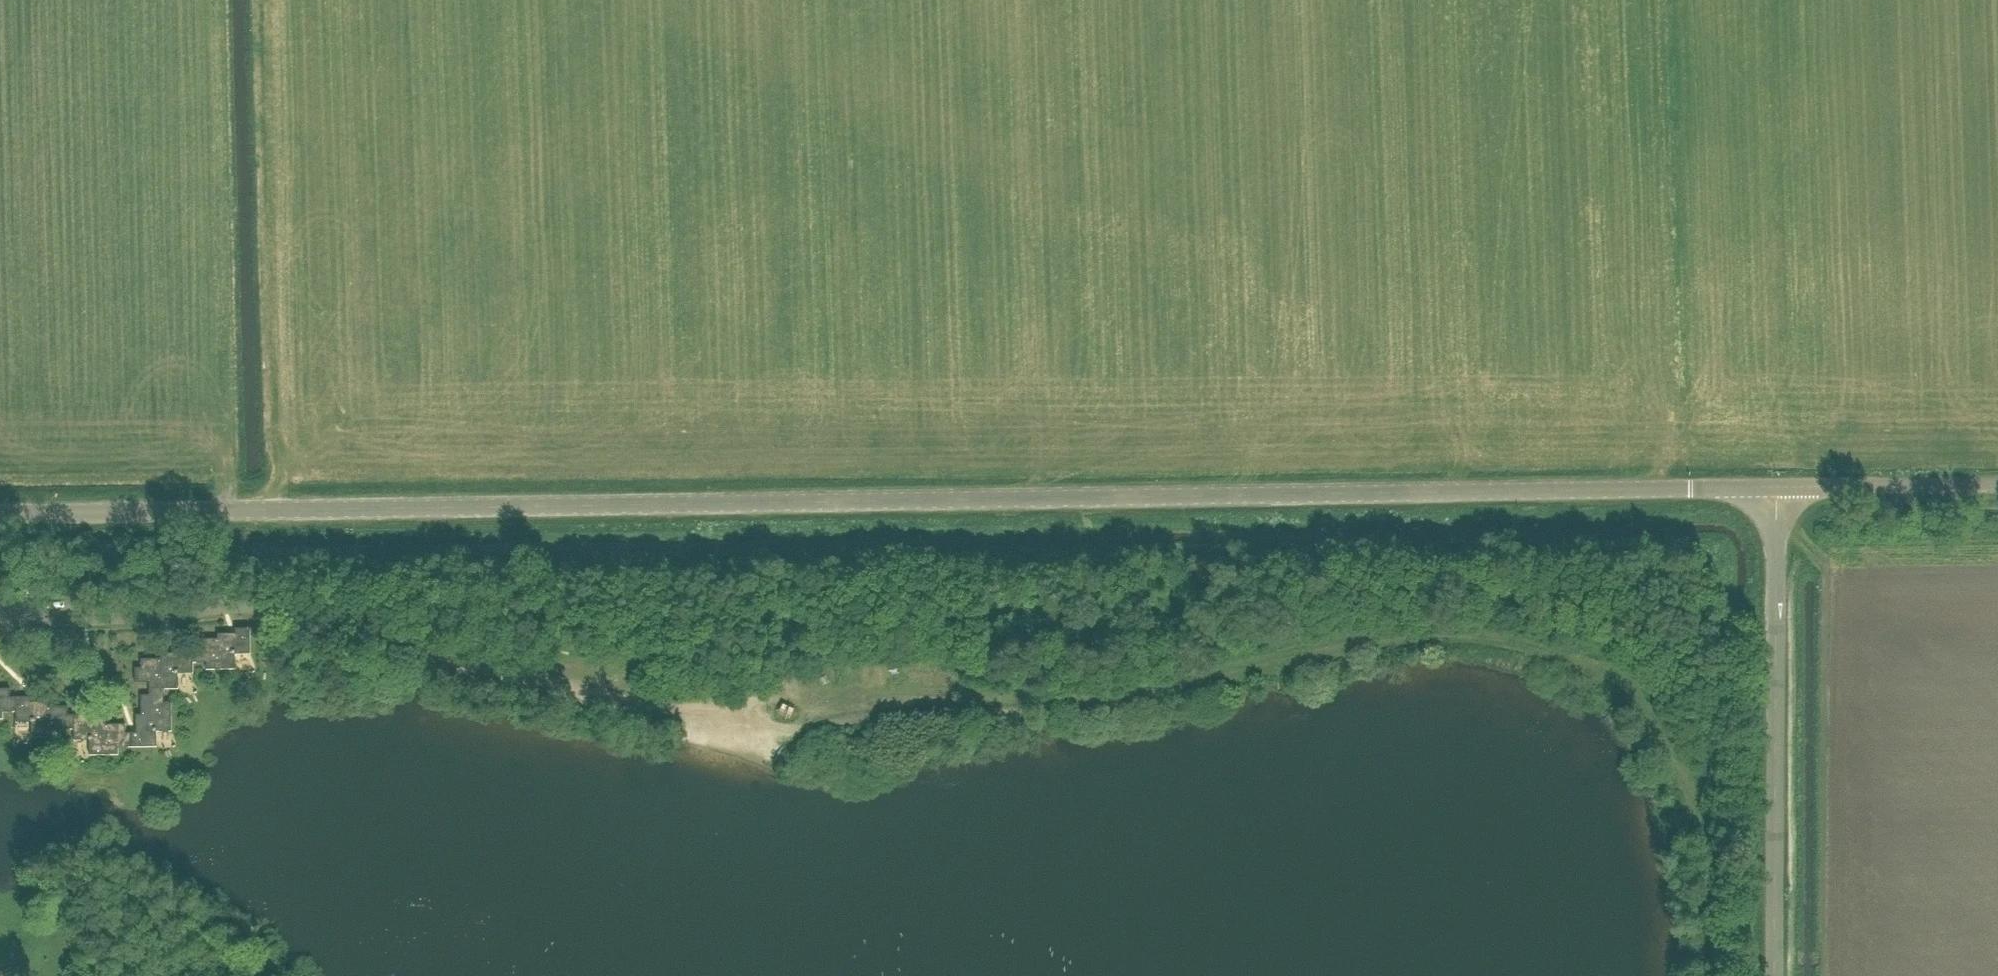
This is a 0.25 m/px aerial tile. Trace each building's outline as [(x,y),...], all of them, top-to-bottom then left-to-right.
[(250,628),(235,629),(236,634),(218,634),(218,639),(198,639),(198,648),(178,648),(178,653),(161,654),(161,659),(141,659),(141,668),(135,668),(135,683),(149,683),(150,695),(141,695),(141,715),(136,715),(136,732),(126,732),(126,724),(106,724),(106,719),(89,719),(89,714),(69,715),(68,706),(49,707),(49,701),(31,702),(31,697),(11,697),(11,689),(0,689),(0,719),(3,719),(3,712),(16,712),(16,723),(32,722),(32,738),(61,737),(61,730),(74,730),(74,740),(89,740),(90,755),(119,755),(119,747),(157,747),(157,732),(172,731),(172,702),(165,702),(164,689),(179,689),(178,674),(194,674),(194,663),(206,663),(207,670),(236,669),(236,654),(251,654),(250,628)]
